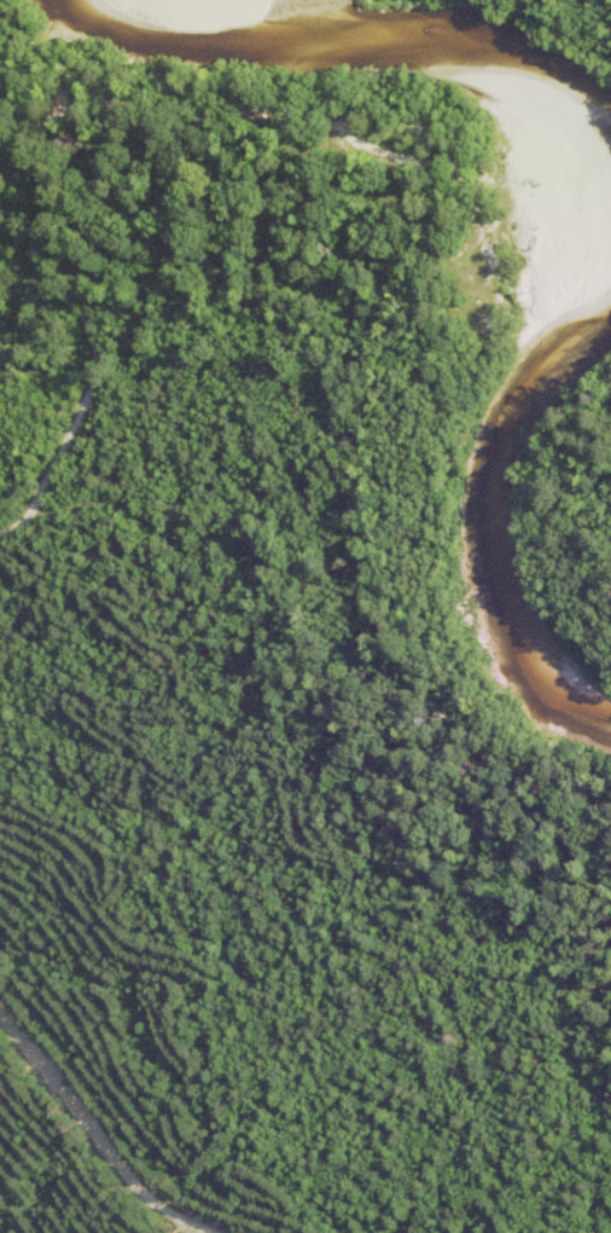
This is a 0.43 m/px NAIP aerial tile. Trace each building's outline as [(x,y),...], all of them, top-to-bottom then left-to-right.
[(58,85),(59,76),(80,79),(78,87),(58,85)]
